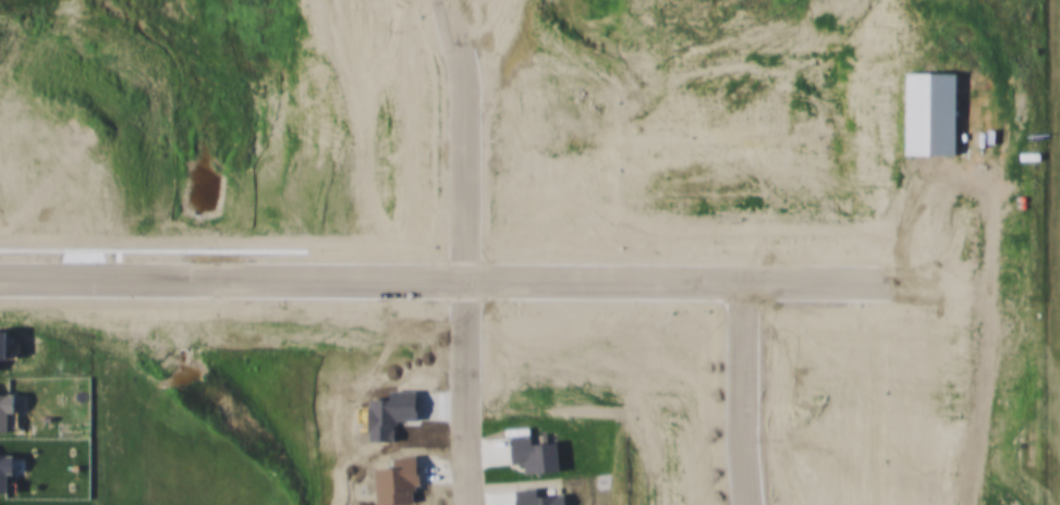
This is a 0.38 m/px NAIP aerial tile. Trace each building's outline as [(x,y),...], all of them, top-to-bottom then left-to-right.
[(952,72),(902,72),(902,153),(952,153),(952,72)]
